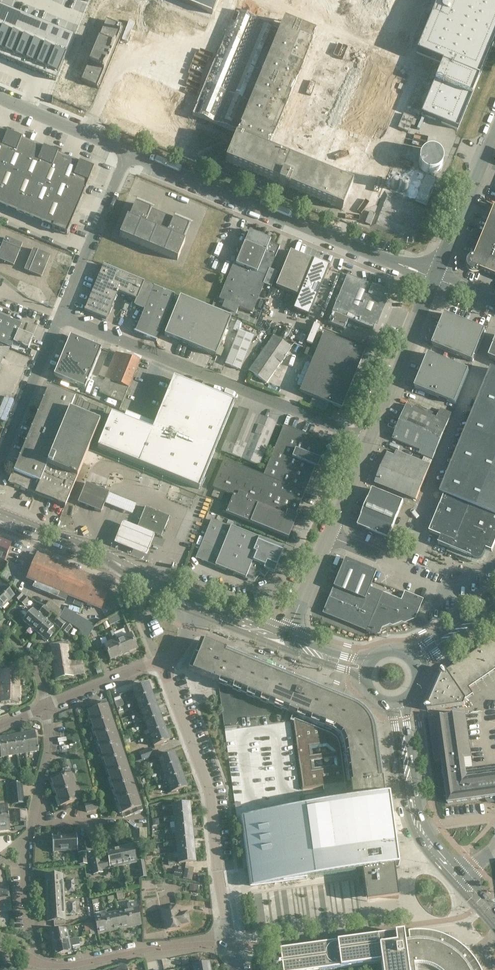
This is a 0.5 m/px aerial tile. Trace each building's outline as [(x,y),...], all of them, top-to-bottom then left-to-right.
[(212,15),(218,0),(176,0),(212,15)] [(432,3),(425,0),(410,0),(403,17),(414,21),(410,30),(402,27),(395,44),(414,51),(432,3)] [(494,63),(494,0),(454,0),(453,2),(448,0),(445,0),(424,61),(445,68),(426,121),(460,133),(471,101),(475,103),(482,85),(486,86),(494,63)] [(2,30),(10,10),(0,6),(0,29),(2,30)] [(2,30),(12,34),(20,14),(10,10),(2,30)] [(152,13),(148,23),(166,30),(171,20),(152,13)] [(12,34),(23,38),(31,18),(20,14),(12,34)] [(239,120),(270,29),(232,16),(217,62),(209,59),(201,82),(207,84),(198,109),(208,112),(205,119),(212,121),(215,112),(239,120)] [(23,38),(33,43),(41,23),(31,18),(23,38)] [(125,28),(106,20),(81,81),(100,89),(125,28)] [(171,20),(166,30),(185,38),(190,28),(171,20)] [(237,133),(237,135),(269,148),(316,34),(284,20),(282,24),(280,28),(265,66),(249,103),(237,133)] [(33,43),(44,47),(52,27),(41,23),(33,43)] [(148,23),(143,33),(162,40),(166,30),(148,23)] [(44,47),(54,51),(63,31),(52,27),(44,47)] [(2,30),(0,34),(0,58),(2,59),(12,34),(2,30)] [(166,30),(162,40),(181,48),(185,38),(166,30)] [(54,51),(65,55),(73,35),(63,31),(54,51)] [(143,33),(139,43),(158,50),(162,40),(143,33)] [(23,38),(12,34),(2,59),(13,63),(23,38)] [(33,43),(23,38),(13,63),(23,68),(33,43)] [(162,40),(158,50),(177,58),(181,48),(162,40)] [(44,47),(33,43),(23,68),(34,72),(44,47)] [(139,43),(134,54),(153,61),(158,50),(139,43)] [(54,51),(44,47),(34,72),(44,76),(54,51)] [(158,50),(153,61),(172,69),(177,58),(158,50)] [(65,55),(54,51),(44,76),(54,80),(65,55)] [(134,54),(130,65),(149,72),(153,61),(134,54)] [(190,75),(187,84),(195,87),(197,79),(194,78),(199,62),(181,56),(176,70),(190,75)] [(153,61),(149,72),(168,80),(172,69),(153,61)] [(130,65),(125,76),(144,84),(149,72),(130,65)] [(334,131),(322,165),(334,169),(366,73),(350,68),(347,79),(352,81),(335,131),(334,131)] [(149,72),(144,84),(163,91),(168,80),(149,72)] [(125,76),(121,87),(139,95),(144,84),(125,76)] [(144,84),(139,95),(158,102),(163,91),(144,84)] [(121,87),(116,98),(135,106),(139,95),(121,87)] [(139,95),(135,106),(154,113),(158,102),(139,95)] [(116,98),(111,110),(130,118),(135,106),(116,98)] [(135,106),(130,118),(149,125),(154,113),(135,106)] [(6,137),(0,134),(0,169),(1,169),(14,137),(7,134),(6,137)] [(21,143),(22,140),(14,137),(1,169),(19,177),(31,147),(21,143)] [(43,149),(42,152),(31,147),(19,177),(37,184),(51,152),(43,149)] [(57,158),(58,155),(51,152),(37,184),(55,192),(60,181),(67,162),(57,158)] [(79,164),(78,167),(67,162),(60,181),(85,192),(94,170),(79,164)] [(7,206),(19,177),(1,169),(0,172),(0,203),(7,206)] [(7,206),(25,214),(37,184),(19,177),(7,206)] [(51,203),(76,213),(85,192),(60,181),(55,192),(51,203)] [(25,214),(43,221),(51,203),(55,192),(37,184),(25,214)] [(294,198),(297,190),(291,188),(288,195),(294,198)] [(351,218),(356,197),(332,190),(327,207),(333,209),(332,213),(351,218)] [(52,229),(67,235),(76,213),(51,203),(43,221),(53,226),(52,229)] [(129,219),(127,218),(119,236),(177,260),(185,242),(183,241),(189,226),(173,219),(173,220),(151,211),(151,210),(135,203),(129,219)] [(471,265),(494,275),(494,207),(471,265)] [(280,247),(269,242),(271,240),(249,231),(248,234),(246,233),(241,244),(242,244),(219,300),(225,302),(222,308),(236,314),(239,308),(252,313),(275,258),(280,247)] [(0,251),(0,260),(14,265),(22,244),(5,238),(0,251)] [(50,256),(33,249),(25,270),(41,277),(50,256)] [(290,251),(266,310),(290,320),(294,311),(309,317),(329,266),(313,260),(313,261),(290,251)] [(117,292),(125,274),(104,265),(93,289),(89,297),(90,298),(84,311),(106,320),(117,292)] [(135,333),(155,341),(174,295),(144,283),(144,282),(125,274),(117,292),(136,300),(134,306),(145,310),(135,333)] [(347,275),(328,323),(344,329),(348,320),(373,330),(384,302),(385,302),(389,292),(372,285),(347,275)] [(216,356),(231,318),(180,297),(164,335),(216,356)] [(473,362),(486,330),(445,314),(432,345),(473,362)] [(18,331),(21,324),(0,315),(0,344),(10,348),(11,348),(13,343),(18,331)] [(225,364),(240,370),(254,336),(239,330),(225,364)] [(33,337),(18,331),(13,343),(28,349),(33,337)] [(300,392),(333,405),(341,409),(365,351),(323,334),(300,392)] [(248,371),(250,372),(266,383),(291,348),(273,335),(248,371)] [(62,365),(60,371),(58,370),(55,377),(85,389),(101,349),(94,346),(93,347),(89,345),(89,344),(72,337),(70,340),(73,341),(70,349),(67,348),(60,365),(62,365)] [(10,348),(0,344),(0,363),(3,365),(10,348)] [(105,379),(128,389),(139,362),(116,352),(105,379)] [(415,388),(428,393),(455,404),(469,370),(428,354),(415,388)] [(475,560),(476,560),(477,560),(479,560),(480,560),(481,559),(482,559),(482,558),(483,558),(483,556),(486,549),(492,551),(491,550),(494,541),(494,370),(491,369),(440,493),(446,495),(431,532),(430,531),(429,532),(441,537),(438,544),(475,560)] [(111,414),(97,448),(199,489),(233,405),(234,402),(233,403),(181,381),(174,378),(171,385),(168,393),(167,393),(155,424),(126,412),(123,419),(111,414)] [(122,403),(128,389),(105,379),(99,394),(122,403)] [(9,483),(65,506),(105,410),(48,387),(9,483)] [(393,439),(414,447),(423,451),(421,455),(432,460),(449,419),(438,415),(437,418),(407,406),(393,439)] [(257,417),(239,409),(221,451),(240,458),(257,417)] [(379,430),(385,432),(388,417),(383,415),(379,430)] [(276,424),(257,417),(240,458),(259,466),(276,424)] [(273,451),(315,468),(317,469),(320,461),(318,460),(325,443),(284,426),(273,451)] [(295,516),(315,468),(273,451),(263,476),(224,460),(213,488),(229,494),(222,511),(288,538),(297,517),(295,516)] [(375,483),(416,500),(430,465),(397,452),(395,457),(388,454),(382,469),(383,469),(379,478),(378,478),(375,483)] [(104,504),(109,492),(97,488),(89,484),(86,483),(78,503),(81,504),(90,508),(101,512),(104,504)] [(403,502),(373,489),(361,519),(362,519),(366,528),(365,529),(388,538),(403,502)] [(109,492),(104,504),(132,515),(137,504),(109,492)] [(140,521),(138,527),(161,537),(163,531),(164,531),(170,517),(145,507),(140,521)] [(258,572),(261,575),(264,577),(269,570),(274,573),(284,549),(211,520),(196,558),(246,579),(247,575),(254,578),(258,572)] [(155,535),(123,522),(120,529),(117,536),(115,542),(114,543),(146,556),(147,555),(150,549),(152,542),(155,535)] [(0,540),(0,560),(4,561),(11,544),(0,540)] [(101,609),(106,597),(111,585),(37,555),(27,579),(34,582),(32,587),(65,601),(68,596),(75,599),(73,604),(79,606),(81,601),(101,609)] [(331,595),(325,610),(368,628),(366,631),(367,632),(368,627),(379,632),(381,627),(390,624),(393,625),(402,621),(405,622),(413,619),(414,616),(416,617),(423,599),(404,591),(401,600),(391,596),(392,594),(383,590),(383,593),(370,587),(371,584),(374,585),(377,578),(374,577),(376,572),(344,559),(330,594),(331,595)] [(0,583),(0,608),(1,609),(14,596),(4,586),(3,586),(0,583)] [(23,597),(19,601),(24,606),(28,602),(23,597)] [(45,606),(41,611),(49,617),(53,612),(45,606)] [(66,608),(60,617),(79,629),(84,619),(66,608)] [(23,620),(36,632),(46,620),(33,609),(23,620)] [(62,629),(67,623),(60,618),(56,622),(58,624),(57,625),(62,629)] [(84,619),(79,629),(87,638),(95,626),(84,619)] [(53,626),(46,620),(36,632),(47,641),(53,634),(49,631),(53,626)] [(68,633),(73,627),(68,623),(63,630),(68,633)] [(124,629),(113,634),(116,641),(122,655),(137,649),(134,643),(136,642),(129,625),(123,627),(124,629)] [(104,646),(110,660),(122,655),(116,641),(112,632),(108,633),(112,643),(104,646)] [(464,705),(467,700),(467,699),(474,695),(470,688),(494,671),(494,639),(454,667),(454,666),(447,671),(446,669),(440,673),(441,674),(436,686),(434,686),(432,690),(433,692),(428,704),(427,704),(427,710),(464,705)] [(53,664),(70,661),(67,641),(50,644),(53,664)] [(190,665),(188,670),(214,681),(218,683),(228,687),(242,692),(256,698),(284,709),(296,714),(293,722),(302,790),(323,787),(323,791),(323,794),(303,796),(304,800),(305,808),(243,817),(250,867),(252,886),(362,871),(366,903),(398,899),(394,867),(399,867),(389,798),(389,797),(384,798),(383,792),(383,785),(381,775),(379,760),(377,745),(376,733),(375,731),(375,729),(374,727),(371,718),(365,711),(359,706),(353,703),(348,701),(331,694),(317,688),(308,685),(308,687),(303,685),(295,682),(294,681),(295,679),(282,674),(268,668),(254,663),(240,657),(226,651),(200,641),(198,646),(196,650),(194,655),(192,660),(190,665)] [(53,664),(56,679),(73,676),(72,673),(74,673),(75,674),(83,673),(81,660),(70,661),(53,664)] [(19,670),(0,670),(1,687),(1,702),(18,703),(19,690),(19,670)] [(137,701),(152,695),(148,684),(133,690),(137,701)] [(137,701),(141,712),(156,707),(152,695),(137,701)] [(107,705),(105,701),(89,707),(88,705),(82,707),(84,713),(88,712),(123,817),(125,817),(142,811),(141,808),(124,756),(107,705)] [(141,712),(145,724),(160,718),(156,707),(141,712)] [(476,770),(477,771),(473,772),(473,770),(466,771),(464,758),(471,757),(465,713),(429,718),(435,762),(442,761),(448,804),(487,798),(487,800),(490,801),(492,801),(493,801),(494,799),(494,797),(494,767),(476,770)] [(145,724),(150,735),(165,729),(160,718),(145,724)] [(165,729),(150,735),(154,746),(169,740),(165,729)] [(4,736),(0,737),(0,758),(1,757),(38,751),(38,749),(39,749),(38,747),(35,730),(4,736)] [(139,753),(142,761),(155,756),(151,749),(139,753)] [(163,770),(178,764),(174,753),(159,759),(163,770)] [(163,770),(167,780),(182,775),(178,764),(163,770)] [(71,775),(69,771),(50,777),(60,807),(80,801),(71,775)] [(168,785),(171,793),(186,787),(182,775),(167,780),(163,782),(165,786),(168,785)] [(24,803),(22,782),(11,783),(13,804),(24,803)] [(97,809),(96,802),(85,805),(86,812),(97,809)] [(189,804),(169,806),(169,811),(173,810),(174,816),(190,814),(189,804)] [(10,830),(7,805),(0,805),(0,831),(10,830)] [(174,816),(175,828),(191,826),(190,814),(174,816)] [(175,828),(171,828),(171,833),(176,833),(176,840),(192,838),(191,826),(175,828)] [(78,850),(77,834),(66,835),(66,836),(63,836),(63,835),(52,836),(53,852),(78,850)] [(176,840),(177,852),(194,850),(192,838),(176,840)] [(120,847),(123,865),(136,862),(132,845),(120,847)] [(91,860),(94,874),(102,873),(102,870),(111,868),(123,865),(120,847),(107,850),(109,860),(100,862),(99,858),(91,860)] [(195,862),(194,850),(177,852),(178,859),(174,859),(174,864),(195,862)] [(86,852),(78,853),(79,865),(87,865),(86,852)] [(141,879),(148,877),(145,861),(138,862),(141,879)] [(175,870),(174,877),(183,879),(184,871),(175,870)] [(62,875),(45,876),(46,883),(47,884),(47,887),(75,885),(78,885),(78,880),(74,880),(74,879),(66,880),(66,884),(63,884),(62,875)] [(64,897),(63,893),(75,892),(75,885),(47,887),(48,890),(46,892),(47,898),(64,897)] [(11,910),(8,888),(0,889),(0,912),(11,910)] [(118,900),(125,899),(124,892),(117,893),(118,900)] [(64,902),(64,897),(47,898),(47,905),(49,906),(49,910),(79,908),(79,901),(75,902),(75,901),(64,902)] [(186,913),(178,915),(176,906),(161,909),(163,919),(164,918),(167,929),(179,927),(179,924),(188,922),(186,913)] [(79,908),(49,910),(49,913),(48,914),(48,921),(54,921),(54,926),(65,926),(65,915),(80,914),(79,908)] [(137,908),(117,912),(120,929),(141,925),(137,908)] [(94,914),(98,934),(110,931),(106,914),(106,912),(94,914)] [(106,914),(110,931),(120,929),(117,912),(106,914)] [(52,944),(69,940),(67,929),(50,932),(52,944)] [(403,933),(280,950),(281,961),(278,962),(277,961),(276,960),(275,960),(274,960),(273,961),(273,962),(272,962),(272,963),(272,964),(272,965),(273,965),(273,966),(274,966),(274,967),(275,967),(276,966),(277,966),(278,966),(278,965),(282,964),(282,969),(324,969),(381,962),(382,969),(478,969),(476,966),(474,963),(472,959),(470,958),(468,954),(466,953),(464,950),(461,948),(459,947),(456,946),(454,946),(452,947),(450,948),(448,950),(442,947),(438,945),(436,945),(434,944),(430,943),(426,942),(424,942),(421,942),(418,942),(417,942),(414,942),(412,942),(404,943),(403,933)] [(75,939),(69,940),(52,944),(54,955),(73,951),(72,946),(79,945),(78,938),(75,939)]
